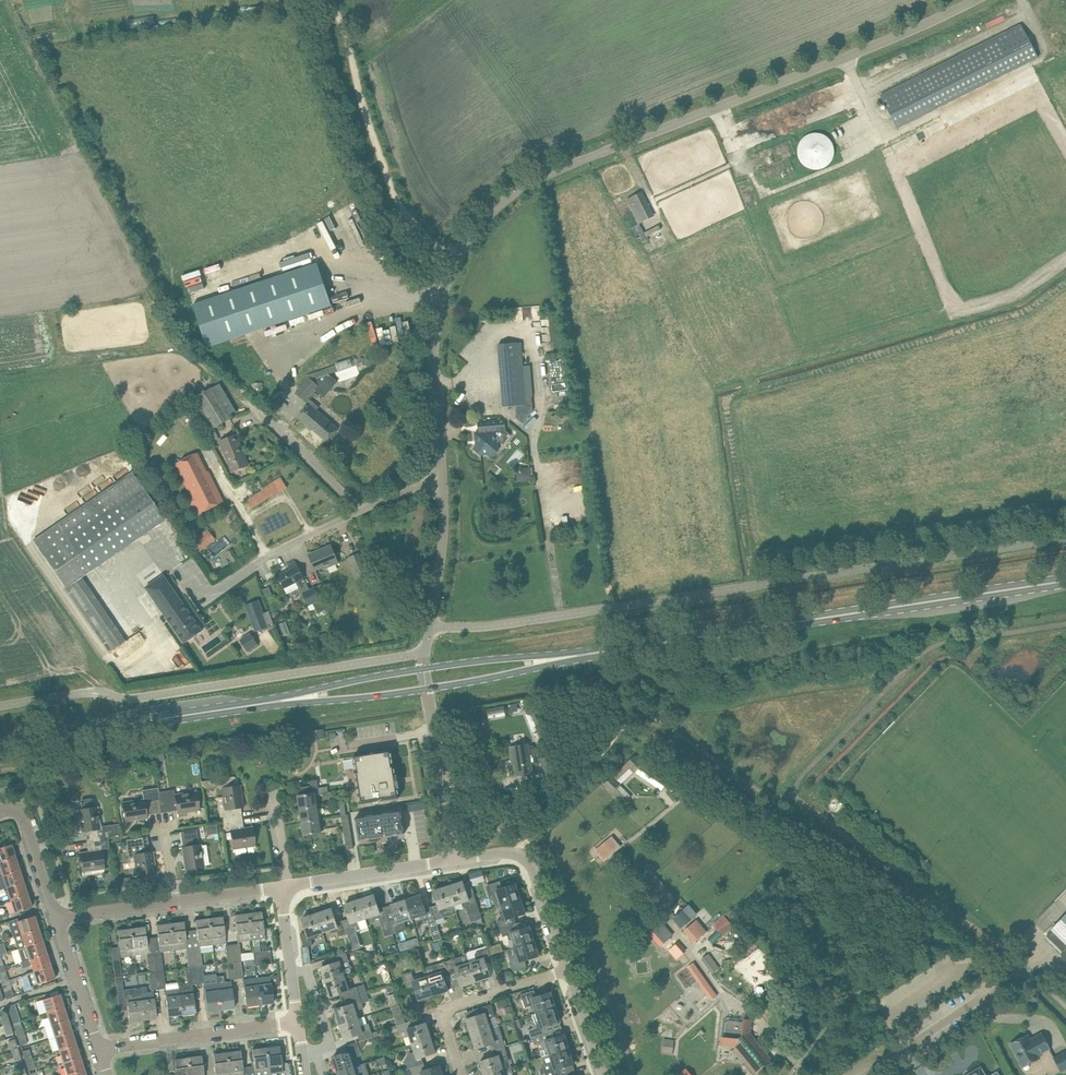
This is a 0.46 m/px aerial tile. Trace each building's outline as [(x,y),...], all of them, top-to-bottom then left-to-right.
[(1038,58),(1026,34),(1021,25),(880,96),(897,129),(1038,58)] [(827,131),(799,138),(807,171),(835,163),(827,131)] [(642,192),(627,200),(639,223),(639,224),(640,224),(654,217),(642,192)] [(657,217),(644,222),(649,235),(662,230),(657,217)] [(639,223),(631,227),(638,238),(640,237),(643,243),(649,239),(640,224),(639,224),(639,223)] [(281,240),(283,246),(300,242),(298,236),(281,240)] [(286,258),(288,266),(317,260),(315,251),(286,258)] [(193,304),(207,347),(332,306),(317,263),(193,304)] [(522,366),(521,342),(498,344),(503,406),(515,405),(516,418),(522,423),(533,411),(529,365),(522,366)] [(310,376),(295,393),(305,402),(306,401),(309,398),(316,390),(317,389),(322,384),(329,390),(331,391),(338,382),(329,374),(324,369),(310,374),(310,376)] [(194,390),(185,395),(189,401),(206,432),(215,427),(230,418),(226,412),(235,407),(221,383),(212,388),(198,396),(194,390)] [(309,403),(298,416),(326,441),(338,428),(317,410),(320,407),(309,398),(306,401),(309,403)] [(487,454),(495,461),(496,460),(492,457),(498,450),(498,443),(500,442),(503,445),(511,435),(506,431),(505,418),(487,420),(487,418),(486,418),(487,432),(475,433),(476,445),(474,449),(481,454),(487,454)] [(232,472),(248,465),(236,435),(220,441),(232,472)] [(197,453),(175,464),(193,500),(190,501),(197,515),(223,501),(208,471),(206,472),(197,453)] [(531,468),(517,468),(518,481),(531,480),(531,468)] [(126,641),(82,576),(165,520),(132,472),(33,540),(65,587),(64,588),(109,652),(126,641)] [(269,498),(264,489),(247,500),(251,508),(269,498)] [(199,551),(215,538),(207,529),(192,541),(199,551)] [(322,566),(323,568),(338,562),(331,545),(309,555),(316,569),(322,566)] [(232,549),(227,552),(232,562),(238,559),(232,549)] [(288,565),(290,569),(278,575),(287,594),(299,588),(302,594),(308,605),(313,603),(318,614),(326,610),(321,599),(315,587),(310,590),(296,561),(288,565)] [(164,574),(146,586),(184,642),(202,630),(164,574)] [(256,631),(268,627),(258,600),(246,605),(256,631)] [(331,601),(325,604),(327,610),(334,607),(331,601)] [(239,640),(244,647),(255,639),(250,632),(239,640)] [(334,632),(326,634),(328,643),(336,641),(334,632)] [(528,698),(524,699),(537,730),(541,729),(528,698)] [(505,706),(488,707),(489,715),(506,714),(505,706)] [(342,740),(341,729),(330,731),(331,741),(342,740)] [(541,731),(538,732),(542,745),(546,756),(553,754),(555,753),(550,742),(546,743),(541,731)] [(512,760),(514,759),(516,775),(521,774),(527,773),(531,772),(530,764),(540,763),(538,754),(529,755),(527,746),(527,745),(521,746),(510,747),(512,760)] [(354,756),(354,757),(356,771),(355,771),(360,804),(399,798),(398,791),(398,788),(399,787),(397,775),(396,775),(394,765),(393,765),(390,750),(354,756)] [(550,783),(562,779),(553,754),(546,756),(539,758),(546,777),(547,776),(550,783)] [(642,763),(634,755),(626,763),(634,771),(642,763)] [(613,776),(604,784),(612,792),(620,784),(613,776)] [(238,786),(237,781),(236,779),(235,778),(233,777),(231,777),(229,778),(228,780),(228,782),(229,787),(224,788),(222,788),(223,796),(225,809),(218,810),(220,822),(229,820),(241,818),(240,807),(247,806),(242,806),(239,786),(244,785),(238,786)] [(201,788),(215,786),(214,779),(200,781),(201,788)] [(311,786),(303,787),(298,788),(299,795),(298,796),(300,809),(317,806),(315,794),(319,793),(317,779),(311,780),(311,786)] [(158,787),(142,790),(143,800),(122,803),(126,825),(125,820),(146,817),(146,822),(147,822),(146,814),(161,812),(158,792),(158,790),(158,787)] [(196,792),(175,795),(174,789),(158,792),(161,812),(177,810),(178,817),(178,812),(198,809),(199,814),(198,803),(196,792)] [(82,831),(78,831),(78,832),(85,831),(87,842),(108,839),(108,838),(120,836),(118,823),(101,826),(101,829),(98,830),(94,808),(101,807),(101,806),(93,807),(92,801),(93,801),(93,800),(92,800),(92,799),(88,799),(84,800),(81,801),(81,802),(80,802),(80,803),(81,803),(82,809),(75,810),(75,811),(79,810),(82,831)] [(425,801),(408,804),(409,812),(426,809),(425,801)] [(319,819),(317,806),(300,809),(302,822),(319,819)] [(401,810),(355,818),(359,841),(405,833),(401,810)] [(348,815),(341,816),(344,833),(351,832),(348,815)] [(252,826),(237,829),(237,825),(242,825),(241,818),(229,820),(220,822),(222,832),(230,830),(233,848),(255,845),(252,826)] [(302,822),(304,835),(321,832),(319,819),(302,822)] [(206,826),(208,834),(218,832),(216,824),(206,826)] [(181,869),(207,866),(207,865),(203,866),(201,855),(200,845),(199,845),(196,829),(192,830),(181,832),(184,847),(178,848),(183,848),(185,868),(181,869)] [(351,832),(344,833),(347,849),(354,848),(351,832)] [(147,837),(126,840),(129,857),(135,856),(138,875),(133,876),(133,877),(159,873),(159,872),(155,873),(152,852),(156,852),(156,851),(149,852),(147,837)] [(611,855),(607,850),(614,843),(610,838),(599,847),(596,849),(605,860),(608,858),(611,855)] [(104,872),(101,848),(109,847),(108,839),(87,842),(88,848),(93,847),(94,851),(80,854),(79,849),(83,875),(83,871),(103,868),(104,872)] [(11,844),(0,848),(0,862),(15,857),(11,844)] [(15,857),(0,862),(0,869),(2,875),(19,869),(15,857)] [(2,875),(0,876),(0,890),(6,888),(23,882),(19,869),(2,875)] [(469,874),(472,884),(478,882),(476,872),(469,874)] [(109,887),(115,885),(113,873),(106,875),(109,887)] [(653,877),(647,882),(658,895),(664,890),(653,877)] [(471,922),(476,920),(482,918),(478,906),(477,904),(474,893),(467,895),(463,881),(448,886),(449,891),(454,905),(462,902),(463,905),(466,909),(467,910),(471,922)] [(27,894),(23,882),(6,888),(10,900),(27,894)] [(515,884),(501,888),(499,882),(486,886),(489,894),(493,893),(495,897),(498,896),(501,905),(520,898),(515,884)] [(448,886),(433,891),(435,895),(438,905),(431,907),(435,920),(444,917),(443,912),(448,910),(447,907),(454,905),(449,891),(448,886)] [(27,894),(10,900),(14,913),(32,907),(27,894)] [(379,909),(374,895),(359,900),(361,905),(365,918),(373,916),(374,919),(379,918),(381,923),(389,921),(385,907),(379,909)] [(427,923),(435,920),(431,907),(425,909),(421,895),(405,900),(407,904),(411,918),(419,916),(424,924),(427,923)] [(503,911),(500,913),(501,918),(497,919),(500,929),(513,924),(511,918),(525,913),(520,898),(501,905),(503,911)] [(359,900),(344,904),(346,909),(349,918),(343,920),(347,933),(355,930),(354,926),(359,924),(357,921),(365,918),(361,905),(359,900)] [(389,921),(393,933),(401,931),(405,930),(406,928),(405,924),(404,921),(411,918),(407,904),(405,900),(391,904),(392,909),(395,918),(389,921)] [(336,922),(332,908),(317,913),(318,918),(323,932),(331,929),(332,932),(338,931),(339,935),(347,933),(343,920),(336,922)] [(682,911),(673,918),(681,927),(690,919),(682,911)] [(248,913),(251,939),(260,938),(265,938),(261,912),(260,912),(260,914),(258,914),(249,915),(248,913)] [(234,915),(235,922),(238,941),(251,939),(248,913),(247,913),(247,915),(236,917),(235,915),(234,915)] [(304,923),(306,932),(300,934),(304,947),(313,945),(313,944),(312,939),(317,938),(316,934),(323,932),(318,918),(317,913),(302,918),(304,923)] [(1052,929),(1053,929),(1047,936),(1065,955),(1065,914),(1052,929)] [(34,916),(18,921),(17,918),(8,921),(13,937),(38,928),(34,916)] [(210,920),(209,918),(212,945),(226,943),(222,917),(221,917),(222,919),(210,920)] [(195,920),(196,927),(197,931),(199,946),(212,945),(209,918),(208,919),(208,920),(196,922),(196,920),(195,920)] [(706,932),(696,920),(684,930),(694,942),(706,932)] [(171,925),(170,923),(170,924),(173,950),(187,948),(185,933),(184,922),(182,922),(183,924),(171,925)] [(156,925),(157,932),(158,936),(160,951),(173,950),(170,924),(169,924),(170,925),(158,927),(157,925),(156,925)] [(502,937),(507,935),(509,941),(512,939),(515,948),(534,942),(529,926),(515,930),(513,924),(500,929),(502,937)] [(132,930),(132,929),(131,929),(134,955),(148,953),(146,938),(145,927),(144,927),(144,929),(132,930)] [(42,941),(38,928),(13,937),(17,949),(42,941)] [(119,930),(117,930),(121,956),(132,955),(134,955),(131,929),(131,930),(119,932),(119,930)] [(398,944),(401,951),(420,945),(417,938),(398,944)] [(744,947),(751,948),(752,941),(745,940),(733,940),(723,943),(725,950),(735,948),(744,947)] [(46,953),(42,941),(17,949),(21,961),(41,955),(46,953)] [(510,949),(512,956),(514,956),(515,961),(511,963),(513,971),(527,967),(525,960),(539,956),(534,942),(515,948),(510,949)] [(234,961),(241,961),(238,943),(232,944),(234,961)] [(678,957),(684,953),(676,943),(670,948),(678,957)] [(227,962),(234,961),(232,944),(225,945),(227,962)] [(475,951),(478,959),(470,962),(476,981),(490,977),(486,963),(492,961),(488,947),(475,951)] [(195,967),(202,966),(200,948),(193,949),(195,967)] [(188,968),(195,967),(193,949),(186,950),(188,968)] [(271,957),(270,950),(252,952),(253,959),(254,959),(271,957)] [(346,952),(333,956),(335,963),(321,967),(325,982),(344,976),(342,968),(345,966),(344,961),(348,960),(346,952)] [(703,957),(714,973),(721,967),(710,952),(703,957)] [(41,955),(21,961),(20,962),(22,968),(31,965),(33,971),(33,972),(50,966),(46,953),(41,955)] [(156,972),(164,971),(161,953),(154,954),(156,972)] [(149,973),(156,972),(154,954),(147,955),(149,973)] [(261,965),(272,964),(271,957),(254,959),(255,966),(261,965)] [(461,961),(456,962),(454,958),(446,961),(450,974),(456,972),(461,986),(476,981),(470,962),(462,964),(461,961)] [(115,977),(122,976),(119,959),(112,960),(115,977)] [(697,960),(690,965),(710,1000),(717,996),(697,960)] [(236,979),(234,961),(227,962),(230,980),(236,979)] [(236,979),(243,978),(241,961),(234,961),(236,979)] [(432,965),(435,974),(427,976),(433,995),(448,990),(444,976),(450,974),(446,961),(432,965)] [(33,972),(33,971),(26,973),(32,991),(39,988),(38,984),(55,979),(50,966),(33,972)] [(197,984),(204,983),(202,966),(195,967),(197,984)] [(687,966),(677,974),(687,987),(697,979),(687,966)] [(197,984),(195,967),(188,968),(191,984),(197,984)] [(159,989),(166,988),(164,971),(156,972),(159,989)] [(159,989),(156,972),(149,973),(151,990),(159,989)] [(403,975),(407,988),(414,986),(418,1000),(433,995),(427,976),(420,978),(419,975),(413,977),(412,972),(403,975)] [(278,975),(266,977),(256,978),(260,1004),(260,1003),(272,1001),(272,1003),(273,1003),(271,984),(279,983),(278,975)] [(122,976),(115,977),(117,998),(124,997),(122,976)] [(325,982),(330,997),(344,993),(346,999),(359,994),(357,986),(352,987),(350,982),(347,983),(344,976),(325,982)] [(247,1006),(247,1004),(259,1003),(259,1004),(260,1004),(256,978),(243,980),(246,1006),(247,1006)] [(8,980),(1,982),(4,992),(11,990),(8,980)] [(234,1008),(231,981),(217,983),(220,1003),(221,1009),(221,1008),(233,1006),(233,1008),(234,1008)] [(221,1009),(220,1003),(217,983),(204,985),(206,1000),(207,1011),(208,1011),(208,1009),(220,1008),(220,1010),(221,1009)] [(194,1002),(192,987),(178,988),(181,1008),(182,1015),(182,1014),(182,1013),(194,1011),(194,1013),(196,1013),(194,1002)] [(182,1015),(181,1008),(178,988),(165,990),(167,1006),(168,1016),(169,1016),(169,1014),(181,1013),(181,1015),(182,1015)] [(550,992),(536,996),(534,990),(521,994),(524,1003),(529,1001),(531,1007),(534,1006),(536,1013),(555,1007),(550,992)] [(156,1018),(153,992),(139,994),(143,1020),(143,1018),(155,1016),(155,1018),(156,1018)] [(64,1006),(60,994),(42,1000),(46,1012),(64,1006)] [(130,1021),(130,1019),(142,1018),(142,1020),(143,1020),(139,994),(126,995),(129,1021),(130,1021)] [(359,994),(346,999),(348,1005),(334,1010),(339,1025),(358,1019),(355,1010),(359,1009),(357,1004),(362,1002),(359,994)] [(491,1004),(478,1008),(480,1014),(466,1019),(471,1034),(490,1028),(493,1027),(490,1019),(492,1018),(494,1016),(494,1014),(494,1011),(491,1004)] [(68,1019),(64,1006),(46,1012),(51,1025),(68,1019)] [(531,1037),(535,1036),(548,1032),(560,1028),(558,1022),(560,1021),(555,1007),(536,1013),(533,1014),(536,1023),(532,1025),(533,1028),(529,1030),(531,1037)] [(12,1021),(19,1019),(16,1008),(9,1010),(12,1021)] [(10,1024),(6,1014),(0,1016),(3,1026),(10,1024)] [(515,1020),(518,1028),(525,1026),(522,1017),(515,1020)] [(756,1073),(772,1060),(750,1033),(752,1020),(728,1017),(723,1021),(721,1045),(734,1046),(756,1073)] [(72,1032),(68,1019),(51,1025),(55,1037),(72,1032)] [(339,1025),(344,1039),(358,1035),(360,1041),(363,1040),(373,1037),(371,1029),(366,1030),(364,1025),(360,1026),(358,1019),(339,1025)] [(400,1034),(405,1032),(406,1036),(409,1035),(412,1044),(431,1038),(426,1023),(412,1027),(410,1021),(397,1025),(400,1034)] [(17,1035),(24,1033),(20,1023),(14,1025),(17,1035)] [(10,1024),(3,1026),(6,1035),(13,1033),(10,1024)] [(471,1034),(476,1049),(490,1044),(492,1050),(505,1046),(502,1038),(497,1040),(495,1034),(493,1035),(490,1028),(471,1034)] [(76,1044),(72,1032),(55,1037),(59,1050),(76,1044)] [(550,1038),(548,1032),(535,1036),(539,1048),(544,1046),(545,1048),(547,1047),(550,1055),(569,1049),(564,1034),(550,1038)] [(24,1033),(17,1035),(20,1045),(27,1043),(24,1033)] [(1029,1040),(1027,1035),(1010,1044),(1022,1067),(1039,1058),(1037,1054),(1049,1048),(1041,1033),(1029,1040)] [(414,1051),(404,1055),(408,1067),(410,1067),(411,1067),(424,1063),(422,1057),(436,1052),(431,1038),(412,1044),(414,1051)] [(11,1051),(18,1049),(15,1039),(8,1041),(11,1051)] [(358,1042),(344,1046),(346,1052),(332,1057),(337,1071),(357,1065),(354,1057),(357,1056),(356,1051),(360,1050),(360,1048),(358,1042)] [(672,1054),(673,1042),(663,1042),(662,1054),(672,1054)] [(80,1057),(76,1044),(59,1050),(63,1062),(80,1057)] [(278,1048),(266,1049),(266,1048),(269,1074),(288,1071),(287,1064),(282,1065),(279,1046),(278,1046),(278,1048)] [(492,1050),(494,1057),(480,1061),(484,1074),(489,1074),(504,1070),(501,1062),(509,1060),(505,1046),(492,1050)] [(252,1049),(255,1074),(261,1074),(269,1074),(266,1048),(265,1048),(265,1049),(253,1051),(253,1049),(252,1049)] [(18,1049),(11,1051),(14,1061),(21,1058),(18,1049)] [(32,1050),(30,1051),(29,1049),(22,1051),(25,1061),(32,1058),(32,1059),(35,1058),(32,1050)] [(543,1073),(544,1074),(559,1074),(562,1074),(560,1068),(574,1064),(569,1049),(550,1055),(545,1056),(548,1063),(549,1063),(551,1068),(546,1070),(546,1072),(543,1073)] [(1065,1069),(1065,1050),(1053,1056),(1061,1072),(1065,1069)] [(227,1053),(230,1074),(243,1074),(242,1062),(240,1051),(239,1051),(240,1053),(227,1054),(227,1053)] [(214,1061),(216,1074),(230,1074),(227,1053),(226,1053),(226,1055),(215,1056),(214,1054),(213,1055),(214,1061)] [(188,1058),(190,1074),(204,1074),(201,1056),(200,1056),(201,1058),(189,1060),(188,1058)] [(84,1069),(80,1057),(63,1062),(67,1074),(84,1069)] [(36,1071),(32,1059),(32,1058),(25,1061),(29,1073),(36,1071)] [(174,1060),(176,1074),(190,1074),(188,1058),(187,1058),(187,1060),(176,1062),(175,1060),(174,1060)] [(418,1074),(443,1074),(440,1065),(426,1069),(424,1063),(411,1067),(413,1074),(415,1074),(418,1074)] [(26,1074),(23,1064),(16,1066),(19,1074),(22,1074),(26,1074)] [(338,1074),(364,1074),(363,1072),(359,1073),(357,1065),(337,1071),(338,1074)]
